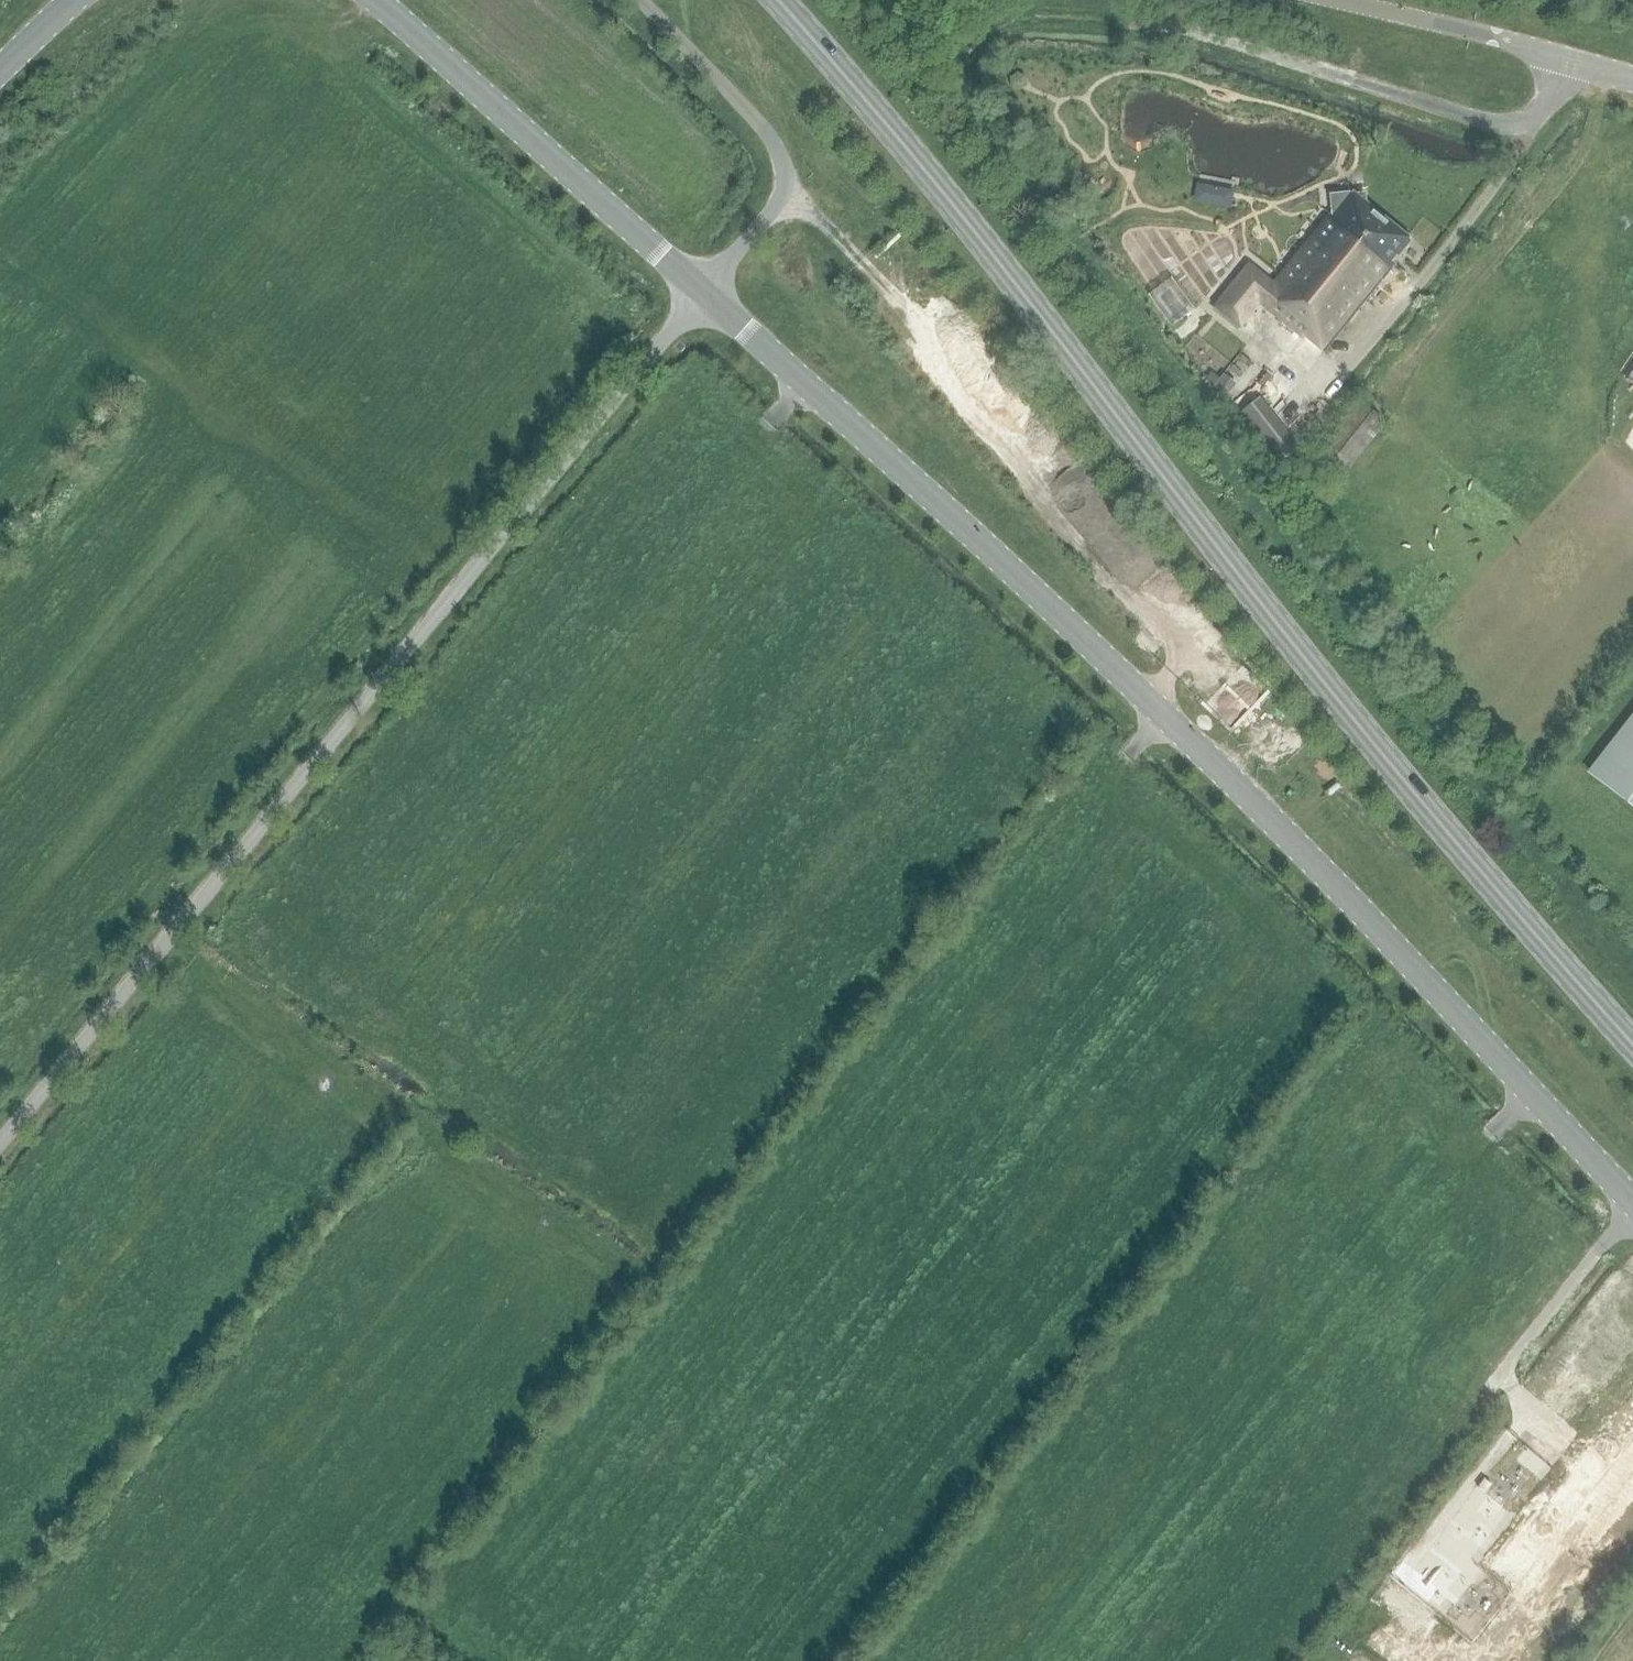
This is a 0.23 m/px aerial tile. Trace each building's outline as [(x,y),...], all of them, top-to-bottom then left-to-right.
[(1333,211),(1331,213),(1274,284),(1249,264),(1215,306),(1240,327),(1259,303),(1303,339),(1305,337),(1324,352),(1396,263),(1393,261),(1410,240),(1365,204),(1364,194),(1355,195),(1349,191),(1347,194),(1331,196),(1333,211)] [(1231,278),(1207,208),(1134,233),(1158,303),(1231,278)] [(1236,384),(1224,374),(1220,379),(1214,386),(1226,397),(1236,384)] [(1281,464),(1308,443),(1267,392),(1240,414),(1281,464)] [(1621,427),(1622,400),(1614,400),(1612,426),(1621,427)] [(1326,444),(1307,468),(1330,485),(1346,465),(1350,468),(1353,465),(1386,424),(1359,402),(1326,444)] [(1591,773),(1632,806),(1632,720),(1591,773)] [(1493,1484),(1484,1477),(1477,1487),(1486,1493),(1493,1484)]
